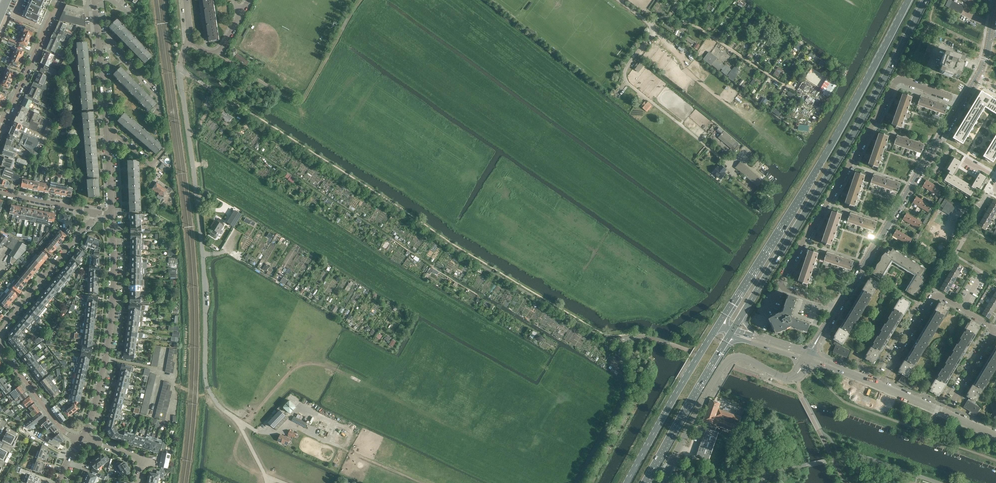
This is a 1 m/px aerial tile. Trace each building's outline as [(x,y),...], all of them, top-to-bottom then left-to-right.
[(9,6),(12,0),(0,0),(0,26),(9,6)] [(22,16),(24,17),(37,23),(40,16),(42,10),(43,10),(44,7),(44,6),(45,4),(46,4),(47,0),(29,0),(22,16)] [(214,0),(204,0),(205,10),(215,8),(214,0)] [(745,4),(746,3),(744,1),(743,0),(742,0),(741,0),(738,5),(742,8),(745,4)] [(964,7),(952,1),(949,8),(961,13),(964,7)] [(66,22),(72,24),(85,27),(84,9),(83,9),(79,8),(78,8),(69,6),(66,5),(63,11),(59,21),(66,22)] [(205,10),(206,14),(207,25),(217,24),(215,8),(205,10)] [(22,32),(30,36),(31,36),(32,35),(33,34),(33,33),(33,32),(33,31),(26,28),(26,27),(24,25),(23,25),(24,23),(14,19),(13,22),(20,25),(19,27),(21,28),(20,31),(21,32),(22,32)] [(109,27),(114,32),(116,34),(121,39),(128,32),(124,28),(125,27),(121,24),(120,24),(116,20),(109,27)] [(219,40),(217,24),(207,25),(209,41),(219,40)] [(56,27),(56,29),(66,33),(71,35),(72,34),(64,30),(65,29),(57,25),(56,27)] [(681,32),(677,29),(674,34),(679,36),(679,37),(681,38),(684,33),(681,32)] [(19,33),(18,37),(29,42),(30,38),(29,38),(30,36),(22,32),(21,34),(19,33)] [(53,34),(52,35),(68,42),(69,40),(61,37),(62,35),(54,32),(53,32),(52,34),(53,34)] [(128,46),(133,51),(140,44),(136,40),(136,39),(133,36),(132,36),(128,32),(121,39),(126,44),(127,46),(128,46)] [(51,38),(51,39),(59,42),(60,41),(67,44),(68,42),(52,35),(52,37),(51,36),(50,38),(51,38)] [(29,42),(18,37),(17,40),(19,40),(18,42),(26,46),(26,45),(27,46),(29,42)] [(51,39),(49,42),(66,49),(67,46),(59,42),(51,39)] [(49,42),(48,45),(64,53),(66,49),(49,42)] [(79,60),(88,59),(87,52),(88,52),(88,50),(87,50),(87,43),(77,43),(78,49),(76,49),(77,54),(78,54),(79,60)] [(140,44),(133,51),(138,56),(137,56),(139,58),(145,63),(152,56),(147,52),(148,51),(145,48),(144,48),(140,44)] [(48,45),(46,49),(54,53),(54,52),(58,54),(58,55),(62,57),(64,53),(48,45)] [(13,53),(21,57),(21,56),(22,56),(23,55),(22,54),(24,52),(15,48),(13,53)] [(46,52),(43,58),(52,62),(51,63),(62,68),(64,69),(66,65),(62,63),(62,62),(54,58),(55,56),(46,52)] [(942,64),(939,72),(950,76),(951,75),(959,78),(963,66),(962,66),(964,58),(953,54),(952,55),(944,52),(940,64),(942,64)] [(21,57),(13,53),(11,58),(19,62),(20,60),(20,59),(21,57)] [(703,59),(711,65),(712,64),(720,70),(721,68),(722,70),(725,66),(723,65),(723,66),(715,60),(716,59),(708,53),(703,59)] [(234,59),(251,69),(254,65),(237,54),(234,59)] [(19,62),(11,58),(8,63),(17,67),(18,67),(19,65),(18,64),(19,62)] [(42,69),(50,73),(52,75),(54,76),(55,77),(57,79),(59,80),(62,74),(60,72),(49,67),(51,63),(52,62),(43,58),(42,58),(41,61),(41,62),(40,63),(44,65),(42,69)] [(80,77),(90,76),(89,69),(89,67),(88,59),(79,60),(79,66),(78,66),(78,71),(79,71),(80,77)] [(634,69),(638,72),(644,66),(639,62),(634,69)] [(728,67),(726,66),(725,66),(722,70),(721,71),(728,76),(732,70),(728,67)] [(735,66),(732,70),(728,76),(729,77),(728,78),(737,84),(741,78),(737,75),(736,76),(735,75),(739,70),(735,66)] [(125,87),(132,80),(127,75),(127,74),(126,73),(120,68),(113,75),(117,79),(117,80),(120,83),(121,82),(125,87)] [(4,74),(12,78),(13,78),(14,78),(15,76),(14,75),(15,73),(6,69),(4,74)] [(33,84),(44,89),(45,90),(46,88),(46,87),(46,86),(45,85),(44,84),(48,77),(39,73),(35,82),(34,81),(33,84)] [(2,79),(10,83),(11,83),(12,81),(11,80),(12,78),(4,74),(2,79)] [(91,83),(90,83),(90,76),(80,77),(80,83),(79,83),(80,88),(81,88),(81,93),(91,93),(90,85),(91,85),(91,83)] [(823,93),(830,97),(837,83),(826,78),(820,89),(824,91),(823,93)] [(0,79),(0,85),(8,88),(9,88),(10,86),(9,85),(10,83),(2,79),(0,79)] [(137,99),(144,92),(139,87),(139,86),(138,85),(137,85),(132,80),(125,87),(129,91),(128,92),(132,95),(133,94),(137,99)] [(33,84),(28,95),(39,101),(44,89),(33,84)] [(149,97),(144,92),(137,99),(141,103),(140,104),(144,107),(145,106),(149,111),(156,104),(150,99),(151,98),(149,97)] [(953,138),(962,144),(985,106),(995,112),(995,101),(994,100),(993,100),(990,98),(990,97),(981,92),(953,138)] [(92,100),(91,93),(81,93),(82,99),(81,99),(81,104),(82,104),(83,110),(92,109),(92,102),(92,100)] [(902,94),(900,102),(897,109),(906,113),(910,101),(912,95),(907,94),(907,95),(902,94)] [(26,95),(25,98),(32,101),(38,104),(40,101),(39,101),(26,95)] [(810,104),(812,106),(814,103),(815,101),(812,99),(809,96),(808,97),(807,96),(805,101),(807,102),(807,103),(808,103),(809,104),(810,104)] [(920,96),(920,98),(918,104),(917,105),(931,110),(934,101),(920,96)] [(29,108),(32,101),(25,98),(21,106),(29,110),(34,112),(38,114),(39,113),(38,112),(30,108),(29,108)] [(651,104),(646,100),(641,107),(646,111),(651,104)] [(931,110),(938,112),(944,114),(945,112),(946,111),(945,111),(947,106),(934,101),(931,110)] [(20,108),(14,122),(35,131),(39,124),(41,125),(43,120),(42,120),(43,119),(42,118),(43,116),(38,114),(34,112),(29,124),(27,123),(29,118),(26,117),(27,116),(26,116),(29,110),(21,106),(20,109),(20,108)] [(778,112),(774,109),(774,108),(771,112),(774,114),(774,113),(782,120),(784,117),(778,112)] [(897,109),(891,125),(895,126),(895,128),(900,130),(906,113),(897,109)] [(228,115),(224,112),(221,116),(225,119),(225,120),(227,122),(231,117),(228,116),(228,115)] [(82,114),(83,130),(94,129),(93,122),(94,122),(94,120),(93,120),(93,113),(82,114)] [(117,121),(122,125),(123,126),(124,128),(125,127),(130,132),(137,125),(132,121),(133,120),(129,117),(128,118),(124,114),(117,121)] [(12,127),(20,131),(22,126),(14,122),(12,127)] [(806,122),(805,126),(800,125),(799,130),(810,132),(811,123),(806,122)] [(138,138),(143,143),(149,136),(145,132),(146,131),(142,128),(141,129),(137,125),(130,132),(136,137),(137,139),(138,138)] [(26,133),(20,131),(12,127),(9,134),(15,137),(14,139),(16,141),(23,146),(33,155),(40,140),(26,133)] [(28,128),(26,133),(40,140),(46,142),(48,137),(43,135),(28,128)] [(83,130),(85,147),(95,146),(95,139),(95,136),(94,129),(83,130)] [(736,142),(724,132),(722,134),(721,134),(721,135),(719,138),(731,148),(736,142)] [(879,133),(876,142),(873,149),(883,152),(886,140),(887,141),(889,135),(884,133),(884,134),(883,134),(883,135),(879,133)] [(15,144),(16,141),(14,139),(15,137),(9,134),(8,134),(6,139),(7,140),(12,141),(12,143),(14,144),(15,144)] [(897,135),(896,137),(894,143),(894,144),(907,149),(910,140),(897,135)] [(149,136),(143,143),(149,148),(148,148),(150,150),(150,149),(156,154),(162,147),(158,143),(158,142),(154,139),(149,136)] [(988,150),(987,150),(983,156),(992,162),(995,156),(995,138),(988,150)] [(910,140),(907,149),(921,153),(922,151),(922,150),(924,145),(910,140)] [(16,154),(17,152),(13,150),(14,148),(12,147),(5,145),(3,150),(16,154)] [(85,147),(86,164),(97,163),(96,156),(97,156),(97,153),(96,153),(95,146),(85,147)] [(873,149),(868,164),(872,166),(872,167),(872,168),(877,169),(883,152),(873,149)] [(18,155),(16,154),(3,150),(1,155),(2,155),(12,159),(13,156),(17,157),(18,155)] [(14,172),(15,171),(12,170),(13,169),(12,169),(14,161),(1,157),(0,160),(0,166),(4,167),(6,167),(5,169),(14,172)] [(760,160),(758,159),(756,157),(749,165),(753,168),(760,160)] [(948,163),(945,168),(950,171),(948,173),(952,175),(953,173),(957,168),(960,162),(952,157),(948,163)] [(127,161),(128,168),(127,168),(127,171),(128,171),(128,178),(139,178),(138,161),(127,161)] [(741,162),(736,168),(758,187),(763,181),(741,162)] [(97,163),(86,164),(88,180),(93,180),(98,180),(98,172),(98,170),(97,163)] [(719,169),(717,167),(716,168),(715,168),(714,170),(714,171),(713,172),(721,179),(725,174),(724,172),(726,169),(721,166),(719,169)] [(14,172),(5,169),(5,168),(4,170),(3,170),(0,169),(0,176),(11,180),(17,182),(19,183),(21,178),(19,177),(20,176),(14,173),(14,172)] [(855,172),(853,181),(850,188),(859,191),(863,179),(865,174),(861,172),(861,173),(860,173),(860,174),(855,172)] [(294,182),(296,179),(287,173),(285,177),(294,182)] [(948,173),(943,181),(970,197),(975,189),(971,187),(969,186),(954,177),(952,175),(948,173)] [(972,185),(971,187),(975,189),(976,187),(981,190),(984,184),(988,178),(979,173),(976,179),(972,185)] [(873,176),(871,182),(870,183),(884,188),(887,179),(873,174),(873,176)] [(129,188),(129,195),(140,194),(139,178),(128,178),(128,185),(128,188),(129,188)] [(7,188),(10,189),(11,186),(9,185),(9,182),(6,181),(0,179),(0,180),(0,184),(4,186),(4,187),(7,188)] [(884,188),(891,190),(897,192),(898,190),(899,189),(898,189),(900,183),(887,179),(884,188)] [(98,187),(98,180),(93,180),(88,180),(87,180),(88,197),(99,196),(98,189),(99,189),(99,187),(98,187)] [(926,180),(922,186),(928,189),(931,183),(926,180)] [(168,190),(157,182),(153,187),(149,184),(148,187),(151,189),(161,196),(160,196),(161,197),(161,198),(159,201),(158,203),(162,206),(166,201),(162,198),(163,197),(167,191),(168,192),(169,191),(168,190)] [(931,183),(928,189),(933,192),(936,186),(931,183)] [(936,186),(933,192),(938,196),(942,189),(936,186)] [(850,188),(845,204),(849,205),(849,206),(849,207),(853,208),(859,191),(850,188)] [(140,194),(129,195),(129,202),(129,204),(129,212),(131,212),(138,211),(140,211),(140,194)] [(916,196),(912,203),(918,206),(921,199),(916,196)] [(954,203),(946,197),(940,206),(943,208),(942,210),(950,215),(955,207),(953,206),(954,203)] [(921,199),(918,206),(923,209),(927,203),(921,199)] [(927,203),(923,209),(928,212),(932,206),(927,203)] [(987,210),(994,214),(995,211),(995,208),(990,205),(987,210)] [(987,210),(984,215),(991,219),(994,214),(987,210)] [(241,215),(235,211),(227,223),(234,227),(241,215)] [(832,211),(829,219),(827,227),(836,230),(840,218),(842,213),(837,211),(837,212),(836,213),(832,211)] [(849,215),(847,221),(847,222),(860,226),(863,218),(850,213),(849,215)] [(906,213),(902,219),(908,222),(911,216),(906,213)] [(62,220),(63,224),(71,223),(71,222),(71,220),(70,219),(70,216),(62,215),(62,220)] [(984,215),(981,220),(988,224),(991,219),(984,215)] [(911,216),(908,222),(913,225),(917,219),(911,216)] [(860,226),(867,229),(874,231),(875,229),(875,228),(877,222),(863,218),(860,226)] [(917,219),(913,225),(918,229),(922,222),(917,219)] [(217,233),(218,234),(224,226),(221,224),(222,222),(218,220),(217,222),(212,229),(213,229),(211,232),(216,235),(217,233)] [(988,224),(981,220),(978,226),(985,230),(988,224)] [(71,224),(71,223),(63,224),(64,230),(65,231),(64,233),(67,235),(72,230),(71,227),(71,226),(72,226),(72,224),(71,224)] [(827,227),(821,242),(826,244),(825,245),(826,245),(825,246),(830,247),(830,246),(836,230),(827,227)] [(896,229),(892,236),(898,239),(901,233),(896,229)] [(60,231),(56,235),(63,241),(65,239),(65,238),(67,236),(60,231)] [(901,233),(898,239),(903,242),(907,236),(901,233)] [(62,242),(63,241),(56,235),(53,239),(59,245),(61,242),(62,242)] [(7,238),(5,243),(3,245),(12,250),(9,255),(11,256),(10,263),(12,265),(15,262),(17,260),(19,257),(29,247),(9,236),(7,238)] [(907,236),(903,242),(908,245),(912,239),(907,236)] [(83,245),(82,246),(86,249),(87,246),(91,247),(94,239),(93,238),(92,237),(91,238),(89,237),(89,238),(88,239),(87,242),(84,241),(82,245),(83,245)] [(58,247),(59,245),(53,239),(49,243),(56,249),(58,248),(58,247)] [(94,239),(91,247),(95,249),(94,252),(94,255),(99,255),(99,252),(98,252),(100,248),(97,247),(98,243),(99,241),(98,241),(97,240),(96,239),(95,239),(94,239)] [(49,243),(46,248),(52,253),(54,251),(55,251),(56,249),(49,243)] [(53,253),(52,253),(46,248),(42,252),(48,257),(49,258),(50,258),(50,257),(51,256),(53,253)] [(875,269),(871,273),(880,279),(883,274),(884,272),(888,266),(890,267),(891,265),(889,264),(891,260),(900,265),(899,267),(901,268),(902,266),(908,270),(907,272),(909,273),(910,271),(916,275),(914,279),(912,278),(911,280),(913,281),(909,287),(907,286),(906,288),(908,289),(906,292),(915,297),(917,292),(920,289),(922,284),(926,280),(923,279),(924,277),(922,276),(926,269),(921,267),(917,264),(913,262),(909,259),(905,257),(901,254),(896,252),(892,248),(891,252),(888,250),(888,251),(885,250),(884,253),(881,256),(880,261),(876,265),(875,269)] [(78,260),(82,255),(83,256),(85,253),(82,251),(81,252),(79,250),(79,251),(78,251),(77,252),(77,253),(74,256),(74,257),(78,260)] [(809,250),(806,258),(803,266),(812,269),(816,257),(818,252),(814,250),(813,251),(813,252),(809,250)] [(41,252),(38,256),(45,262),(46,260),(46,259),(48,257),(42,252),(41,252)] [(826,254),(824,260),(823,261),(837,266),(840,257),(827,252),(826,254)] [(45,262),(38,256),(36,254),(32,258),(41,265),(43,263),(44,263),(45,262)] [(70,261),(77,267),(79,265),(78,264),(80,262),(78,260),(74,257),(74,256),(73,257),(71,258),(71,259),(70,261)] [(98,266),(98,261),(99,261),(99,259),(99,258),(96,258),(96,256),(89,256),(89,260),(90,260),(89,266),(90,266),(98,266)] [(837,266),(844,268),(851,270),(851,268),(852,268),(852,267),(853,261),(840,257),(837,266)] [(28,262),(38,270),(39,268),(41,265),(32,258),(28,262)] [(68,263),(67,265),(74,271),(76,270),(75,269),(77,267),(70,261),(69,261),(68,262),(68,263)] [(36,272),(38,270),(28,262),(25,266),(27,268),(34,274),(36,272)] [(956,263),(953,268),(960,272),(963,267),(959,264),(956,263)] [(63,269),(70,275),(72,273),(73,273),(74,271),(67,265),(65,267),(64,267),(63,268),(63,269)] [(803,266),(798,281),(802,283),(802,284),(802,285),(806,286),(812,269),(803,266)] [(32,276),(34,274),(27,268),(24,273),(31,278),(32,277),(32,276)] [(953,268),(949,273),(956,278),(960,272),(953,268)] [(61,272),(60,273),(67,280),(69,278),(68,277),(70,275),(63,269),(62,270),(61,271),(61,272)] [(29,280),(31,278),(24,273),(20,277),(27,282),(29,280)] [(67,280),(60,273),(58,275),(57,275),(56,277),(56,278),(65,285),(69,281),(67,280)] [(949,273),(946,279),(953,283),(956,278),(949,273)] [(20,277),(17,281),(24,287),(25,285),(25,284),(27,282),(20,277)] [(65,285),(56,278),(55,278),(54,279),(54,280),(52,282),(59,288),(62,290),(66,286),(65,285)] [(869,278),(862,290),(872,296),(879,284),(874,281),(875,281),(874,280),(873,280),(869,278)] [(24,287),(17,281),(15,279),(11,284),(20,291),(22,288),(24,287)] [(946,279),(943,284),(950,288),(953,283),(946,279)] [(305,291),(306,291),(305,293),(306,294),(307,292),(308,292),(311,288),(310,288),(311,287),(312,286),(311,285),(314,282),(312,281),(309,285),(307,288),(306,287),(305,289),(306,290),(305,291)] [(58,290),(59,288),(52,282),(50,284),(51,284),(49,286),(56,292),(57,293),(59,294),(60,292),(58,290)] [(20,291),(11,284),(8,288),(17,296),(19,294),(20,294),(21,293),(21,292),(20,291)] [(943,284),(940,289),(947,293),(950,288),(943,284)] [(45,290),(53,297),(57,293),(56,292),(49,286),(48,286),(47,288),(45,290)] [(15,298),(17,296),(8,288),(4,292),(14,300),(15,299),(15,298)] [(41,295),(48,301),(50,299),(51,300),(53,297),(45,290),(43,293),(41,294),(41,295)] [(862,290),(855,302),(864,308),(872,296),(862,290)] [(1,296),(10,304),(12,302),(14,300),(4,292),(1,296)] [(38,299),(38,300),(45,306),(47,303),(47,304),(49,302),(48,301),(41,295),(40,297),(39,297),(38,299)] [(769,319),(776,333),(790,326),(806,332),(809,325),(805,323),(805,322),(801,321),(801,322),(791,319),(791,320),(788,313),(790,313),(793,305),(794,306),(795,302),(794,302),(795,298),(788,295),(782,312),(769,319)] [(10,304),(1,296),(0,297),(0,303),(6,308),(7,308),(8,307),(8,306),(10,304)] [(901,297),(894,309),(903,315),(911,303),(907,300),(906,299),(906,300),(901,297)] [(44,306),(45,306),(38,300),(35,302),(34,304),(34,305),(33,305),(43,313),(47,309),(44,306)] [(855,302),(847,314),(857,320),(864,308),(855,302)] [(935,310),(944,316),(945,317),(948,312),(947,311),(950,307),(941,302),(940,304),(939,303),(935,310)] [(988,303),(985,309),(992,313),(995,308),(988,303)] [(40,317),(43,313),(33,305),(32,307),(31,307),(30,308),(30,309),(40,317)] [(27,313),(26,313),(37,322),(41,318),(40,317),(30,309),(28,311),(26,312),(27,313)] [(894,309),(886,321),(896,327),(903,315),(894,309)] [(985,309),(982,314),(989,318),(992,313),(985,309)] [(935,310),(927,322),(937,328),(944,316),(935,310)] [(34,327),(37,322),(26,313),(25,315),(24,315),(23,317),(23,318),(30,323),(31,324),(34,327)] [(847,314),(840,327),(850,332),(857,320),(847,314)] [(30,323),(23,318),(21,319),(20,319),(19,321),(19,322),(26,328),(28,325),(29,326),(31,324),(30,323)] [(971,320),(966,329),(976,334),(980,328),(979,327),(980,325),(971,320)] [(886,321),(879,333),(889,339),(896,327),(886,321)] [(22,332),(26,328),(19,322),(18,322),(17,324),(16,326),(22,332)] [(927,322),(920,335),(929,340),(937,328),(927,322)] [(19,336),(22,332),(16,326),(15,327),(13,328),(13,329),(12,331),(19,336)] [(833,339),(836,340),(841,344),(842,345),(850,332),(840,327),(833,339)] [(966,329),(959,341),(968,347),(976,334),(966,329)] [(8,335),(8,338),(17,338),(19,339),(20,337),(19,337),(19,336),(12,331),(11,331),(9,334),(8,335)] [(879,333),(872,346),(881,352),(889,339),(879,333)] [(920,335),(912,347),(922,353),(929,340),(920,335)] [(19,339),(17,338),(8,338),(8,341),(9,343),(11,345),(13,348),(21,342),(22,341),(22,340),(19,339)] [(959,341),(952,352),(962,358),(968,347),(959,341)] [(24,347),(21,342),(13,348),(15,350),(15,351),(16,352),(17,352),(17,353),(24,347)] [(839,346),(836,345),(833,351),(840,354),(843,347),(840,346),(839,346)] [(872,346),(864,358),(869,361),(870,361),(874,364),(881,352),(872,346)] [(28,352),(24,347),(17,353),(19,355),(20,357),(21,357),(28,352)] [(843,347),(840,354),(846,357),(849,350),(843,347)] [(912,347),(905,359),(915,365),(922,353),(912,347)] [(988,359),(995,364),(995,347),(988,359)] [(25,363),(33,356),(29,352),(21,358),(23,360),(23,361),(24,362),(25,362),(25,363)] [(952,352),(944,366),(953,372),(962,358),(952,352)] [(28,367),(36,361),(34,358),(36,357),(35,355),(33,356),(25,363),(26,365),(27,367),(28,367)] [(32,371),(39,366),(37,363),(43,359),(41,357),(36,361),(28,367),(30,369),(30,370),(31,371),(32,371)] [(905,359),(898,371),(903,375),(907,377),(915,365),(905,359)] [(980,371),(990,377),(995,367),(995,364),(988,359),(980,371)] [(76,362),(75,367),(87,370),(87,369),(88,368),(87,367),(88,365),(76,362)] [(35,375),(35,376),(42,370),(41,368),(41,367),(40,365),(39,366),(32,371),(33,373),(33,374),(34,375),(35,375)] [(121,370),(129,372),(131,373),(132,370),(131,370),(132,367),(122,365),(121,367),(120,369),(121,370)] [(944,366),(936,378),(946,384),(953,372),(944,366)] [(74,373),(76,373),(85,375),(86,375),(87,373),(86,372),(87,370),(75,367),(74,373)] [(42,370),(35,376),(37,378),(38,380),(39,380),(46,375),(44,372),(45,371),(43,369),(42,370)] [(980,371),(973,383),(983,389),(990,377),(980,371)] [(903,375),(899,381),(905,385),(909,378),(907,377),(903,375)] [(40,382),(44,387),(51,381),(48,376),(40,382)] [(909,378),(905,385),(911,388),(915,382),(909,378)] [(936,378),(929,390),(934,393),(933,393),(934,394),(935,394),(938,396),(946,384),(936,378)] [(44,387),(48,392),(55,386),(51,381),(44,387)] [(973,383),(969,390),(966,396),(969,398),(975,402),(983,389),(973,383)] [(7,385),(6,384),(3,386),(5,388),(2,391),(4,393),(3,393),(5,395),(11,390),(10,388),(11,387),(9,384),(7,385)] [(11,399),(13,401),(26,391),(21,385),(7,396),(10,399),(11,399)] [(59,390),(55,386),(48,392),(51,396),(52,396),(54,398),(59,394),(57,392),(59,390)] [(26,391),(13,401),(12,402),(13,404),(16,402),(18,404),(29,395),(26,391)] [(34,402),(32,399),(30,396),(22,402),(23,403),(25,406),(26,408),(34,402)] [(975,402),(969,398),(968,401),(964,407),(970,411),(974,404),(975,402)] [(283,406),(290,413),(297,406),(290,399),(283,406)] [(710,400),(705,414),(703,421),(708,422),(706,428),(705,429),(696,456),(702,458),(702,459),(708,461),(719,432),(715,430),(717,425),(723,428),(722,430),(728,432),(729,430),(732,431),(734,424),(738,426),(738,423),(739,424),(741,416),(742,414),(735,412),(734,414),(733,415),(728,413),(729,411),(723,409),(722,411),(718,409),(720,403),(710,400)] [(67,406),(69,408),(73,413),(78,409),(77,407),(78,402),(72,401),(72,402),(67,406)] [(38,407),(35,403),(28,408),(30,410),(25,414),(27,416),(28,415),(38,407)] [(58,405),(64,412),(68,417),(73,413),(69,408),(66,410),(60,403),(58,405)] [(980,408),(974,404),(970,411),(976,414),(980,408)] [(51,409),(56,416),(62,412),(56,405),(51,409)] [(33,417),(41,411),(38,407),(28,415),(30,416),(31,415),(33,417)] [(288,418),(285,415),(280,411),(268,423),(274,428),(277,430),(288,418)] [(26,424),(29,428),(28,428),(29,429),(31,428),(30,427),(36,422),(44,416),(40,412),(28,422),(26,419),(22,422),(25,425),(26,424)] [(67,419),(62,412),(56,416),(62,423),(67,419)] [(305,428),(307,423),(311,416),(306,414),(304,416),(298,413),(296,417),(294,416),(292,421),(305,428)] [(53,425),(47,417),(39,423),(41,425),(40,426),(41,428),(42,427),(46,431),(53,425)] [(106,429),(107,431),(115,427),(113,424),(114,421),(109,419),(108,420),(107,422),(108,422),(106,429)] [(53,425),(46,431),(43,433),(45,434),(46,433),(48,435),(51,433),(52,434),(54,432),(56,435),(59,432),(53,425)] [(109,436),(110,436),(117,432),(115,427),(107,431),(107,432),(108,434),(109,435),(109,436)] [(132,444),(135,436),(132,435),(132,434),(133,428),(131,427),(130,433),(127,442),(129,443),(129,444),(131,444),(132,444)] [(4,436),(16,442),(15,441),(17,437),(18,437),(20,434),(11,429),(9,432),(7,431),(5,436),(4,436)] [(287,445),(289,441),(291,441),(293,437),(294,438),(296,434),(290,431),(288,435),(289,435),(288,438),(281,435),(278,441),(287,445)] [(121,441),(123,435),(119,434),(117,432),(110,436),(111,437),(118,439),(118,440),(119,441),(120,440),(121,441)] [(125,442),(127,442),(130,433),(127,432),(127,433),(124,432),(123,435),(121,441),(122,441),(122,442),(124,442),(125,442)] [(50,437),(53,439),(60,443),(64,439),(59,433),(56,436),(54,434),(52,436),(50,437)] [(4,443),(3,445),(12,450),(13,447),(12,446),(15,442),(16,442),(4,436),(3,436),(5,436),(2,441),(4,443)] [(135,445),(137,446),(140,436),(138,436),(138,437),(135,436),(132,444),(133,445),(135,446),(135,445)] [(145,449),(148,449),(151,437),(149,436),(149,437),(146,436),(145,439),(142,448),(143,448),(145,449)] [(153,451),(157,439),(151,437),(148,449),(150,450),(150,451),(152,451),(153,451)] [(60,443),(53,439),(52,441),(49,439),(48,442),(58,447),(58,448),(59,446),(60,444),(60,443)] [(158,453),(161,443),(162,440),(157,439),(153,451),(154,452),(156,452),(158,453)] [(46,462),(46,461),(48,462),(49,458),(47,458),(50,451),(49,451),(49,452),(47,451),(49,448),(42,444),(39,452),(37,451),(35,457),(37,458),(44,460),(44,461),(46,461),(46,462)] [(8,457),(7,457),(9,452),(10,453),(12,450),(3,445),(2,448),(0,447),(0,453),(8,457)] [(162,453),(160,462),(159,467),(167,468),(170,454),(170,452),(170,451),(167,451),(166,451),(166,453),(162,453)] [(98,455),(95,458),(101,466),(104,463),(104,464),(109,461),(109,459),(107,458),(105,459),(102,455),(101,456),(100,455),(99,456),(98,455)] [(37,458),(35,464),(33,463),(30,470),(41,474),(43,474),(44,471),(43,470),(45,464),(43,463),(44,461),(44,460),(37,458)] [(101,466),(95,458),(92,460),(92,461),(91,462),(92,463),(90,464),(94,468),(95,467),(97,470),(99,468),(101,466)] [(118,472),(128,467),(128,466),(127,464),(126,464),(126,463),(124,464),(123,462),(117,466),(118,468),(116,469),(118,472)] [(128,467),(118,472),(120,475),(122,474),(123,476),(129,473),(128,471),(130,470),(129,469),(130,469),(129,467),(128,467)] [(37,482),(38,482),(40,478),(35,476),(36,473),(25,470),(21,468),(19,472),(26,475),(25,477),(28,478),(27,479),(28,480),(27,482),(37,482)] [(157,481),(158,477),(161,478),(163,477),(163,475),(164,475),(163,475),(164,471),(160,470),(160,472),(157,471),(156,474),(150,473),(149,476),(148,476),(148,478),(149,478),(149,479),(157,481)] [(84,478),(94,482),(95,478),(96,479),(97,476),(87,472),(86,475),(86,474),(84,478)]
